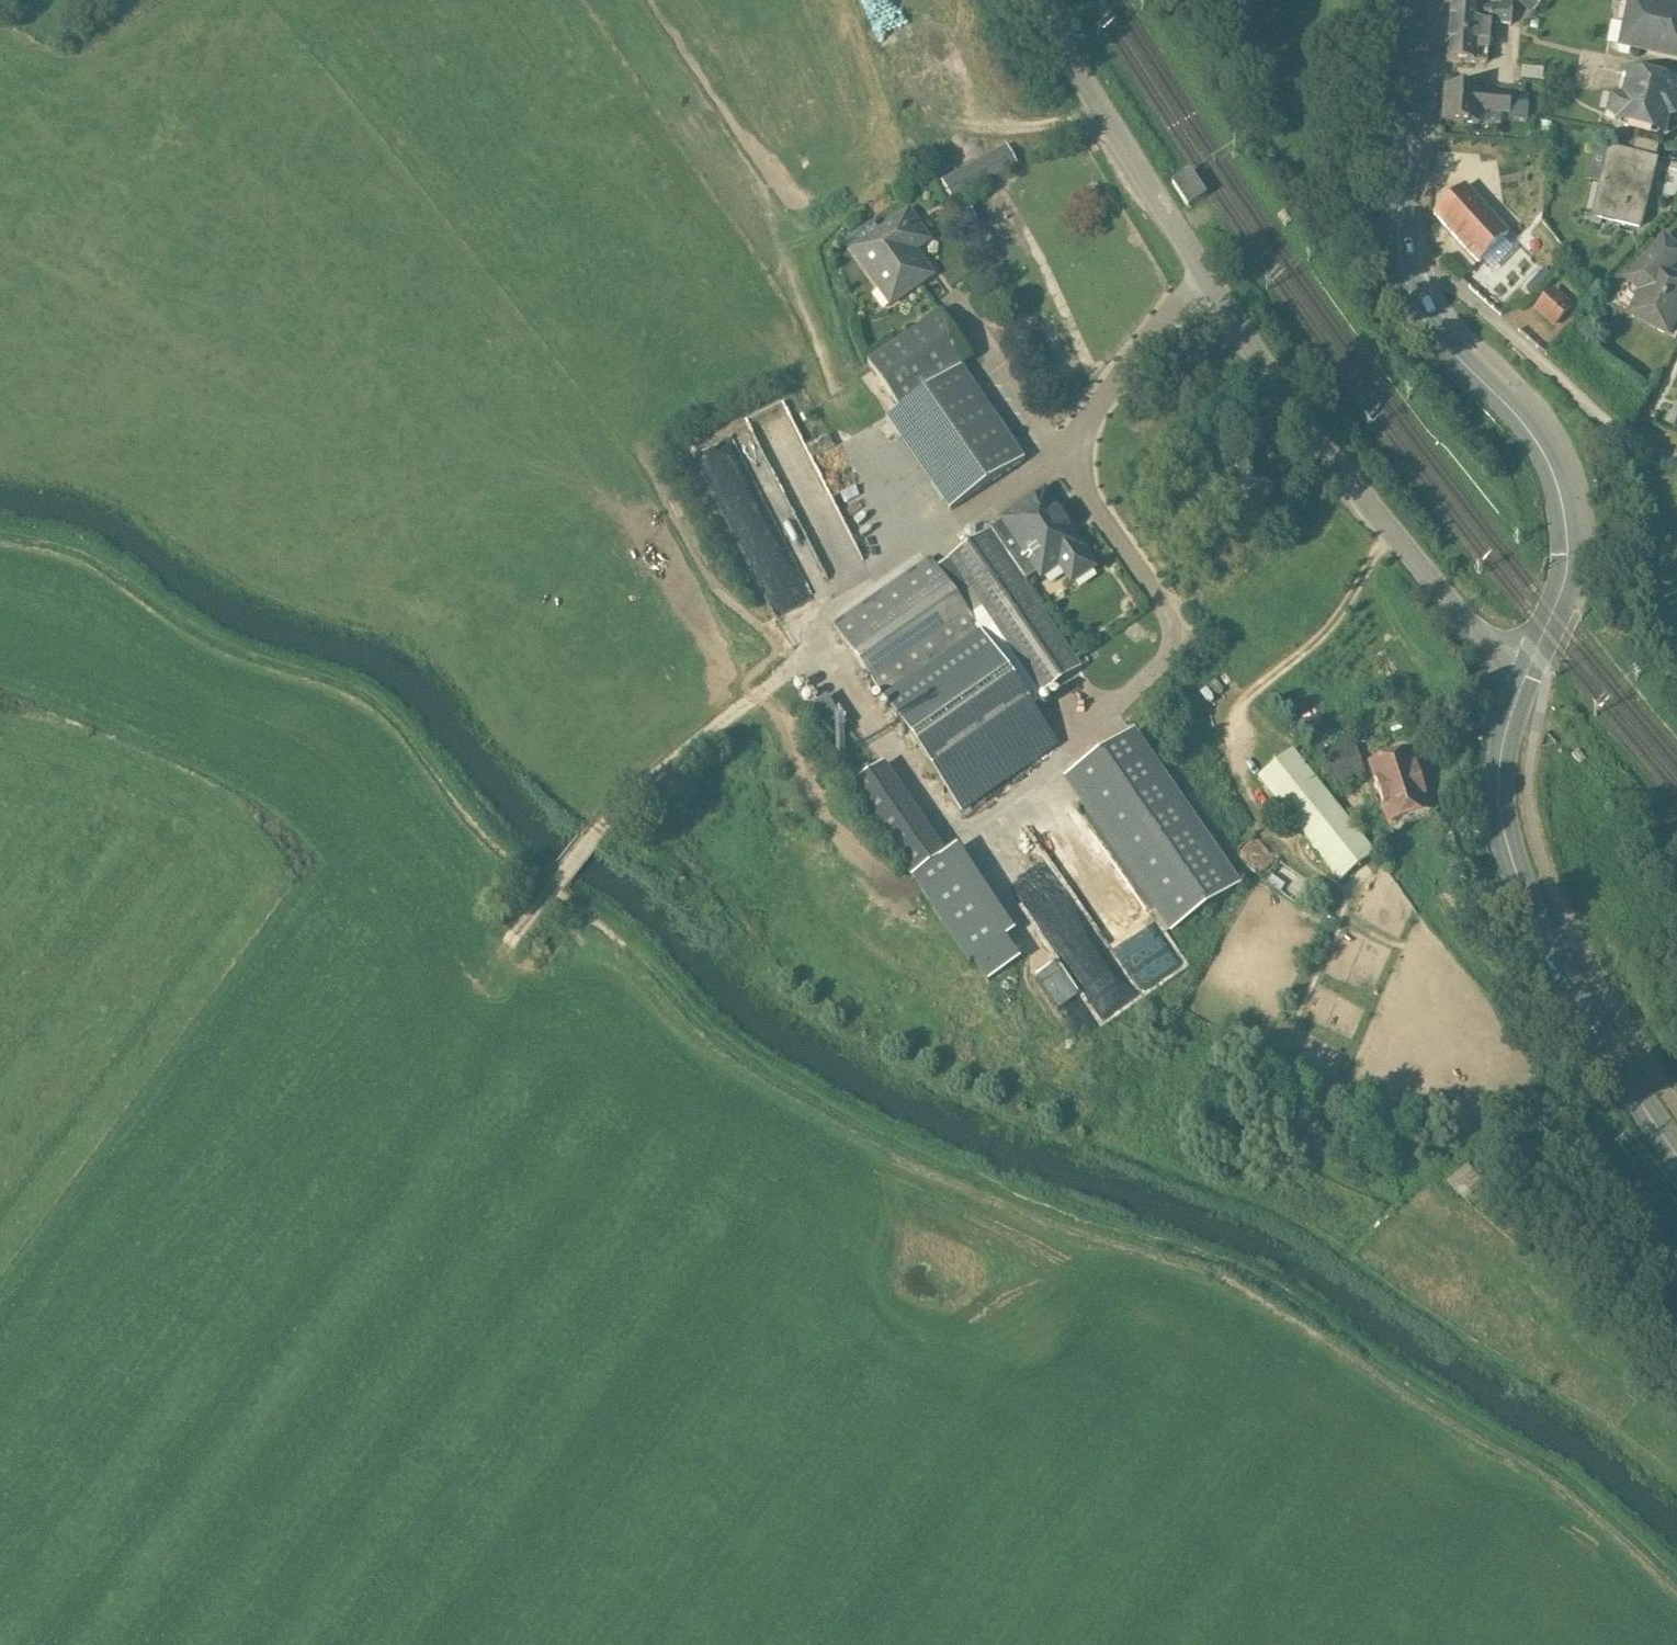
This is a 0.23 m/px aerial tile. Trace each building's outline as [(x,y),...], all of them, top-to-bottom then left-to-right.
[(1452,24),(1480,26),(1481,0),(1454,0),(1452,24)] [(1539,25),(1516,5),(1506,16),(1531,39),(1540,29),(1539,25)] [(1671,15),(1635,7),(1632,20),(1668,28),(1671,15)] [(1632,20),(1627,44),(1637,46),(1631,71),(1676,81),(1676,30),(1668,28),(1632,20)] [(1452,24),(1451,24),(1446,83),(1477,85),(1479,61),(1485,62),(1486,50),(1488,50),(1488,45),(1510,46),(1511,28),(1452,24)] [(1674,107),(1630,96),(1618,146),(1661,157),(1666,137),(1669,138),(1672,137),(1676,122),(1673,119),(1671,118),(1674,107)] [(1480,111),(1445,108),(1442,143),(1478,146),(1479,133),(1509,136),(1510,119),(1480,117),(1480,111)] [(1523,120),(1510,119),(1509,136),(1509,139),(1522,140),(1523,120)] [(1008,158),(942,194),(953,213),(1018,177),(1008,158)] [(1658,169),(1633,164),(1630,176),(1655,182),(1658,169)] [(1654,186),(1613,176),(1597,242),(1638,252),(1654,186)] [(1196,186),(1177,199),(1193,223),(1212,211),(1196,186)] [(1464,206),(1433,234),(1478,283),(1507,253),(1464,206)] [(909,225),(857,261),(881,297),(887,293),(897,307),(929,285),(912,259),(926,250),(909,225)] [(1664,297),(1676,283),(1676,277),(1663,264),(1630,301),(1647,316),(1634,342),(1667,359),(1676,339),(1676,304),(1674,302),(1673,304),(1664,297)] [(1553,320),(1548,315),(1537,328),(1554,343),(1569,326),(1557,315),(1553,320)] [(943,324),(869,374),(901,420),(888,428),(951,520),(1024,469),(961,376),(973,368),(943,324)] [(864,568),(790,424),(754,443),(828,588),(864,568)] [(758,602),(790,589),(734,447),(702,459),(758,602)] [(1045,503),(992,539),(1026,590),(1039,581),(1042,585),(1060,572),(1072,590),(1092,576),(1078,557),(1081,555),(1045,503)] [(1026,590),(992,539),(937,576),(971,625),(983,617),(1043,703),(1081,677),(1025,596),(1028,593),(1026,590)] [(930,569),(835,634),(835,633),(834,634),(884,707),(981,640),(971,625),(937,576),(931,567),(929,568),(930,569)] [(1664,610),(1669,613),(1667,616),(1667,620),(1674,624),(1676,624),(1676,591),(1664,610)] [(981,640),(884,707),(961,819),(1058,752),(981,640)] [(834,744),(851,732),(830,703),(814,715),(834,744)] [(1237,899),(1136,743),(1071,785),(1173,940),(1237,899)] [(1375,863),(1293,760),(1258,787),(1341,890),(1375,863)] [(1410,762),(1372,775),(1391,832),(1429,820),(1410,762)] [(1352,771),(1331,778),(1335,792),(1356,785),(1352,771)] [(916,843),(873,779),(851,794),(913,885),(946,863),(927,835),(916,843)] [(1459,1179),(1474,1191),(1480,1182),(1465,1170),(1459,1179)]
